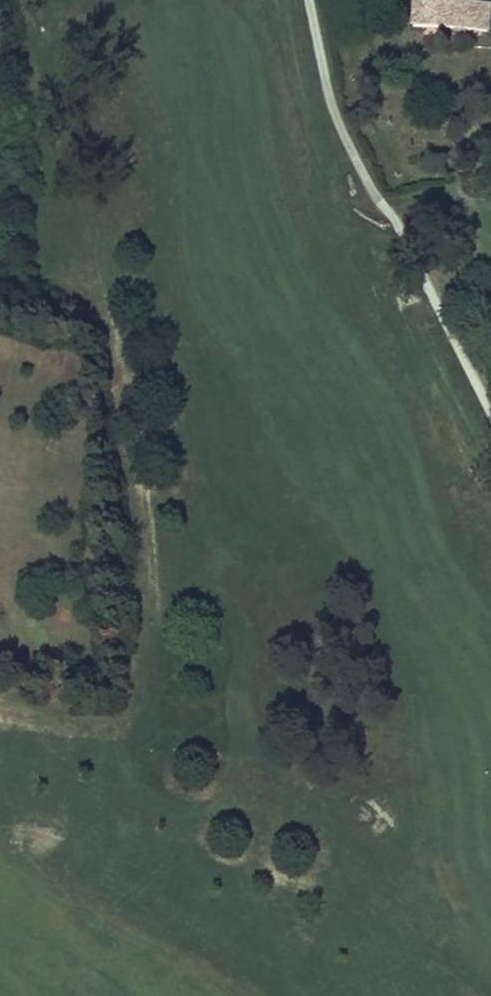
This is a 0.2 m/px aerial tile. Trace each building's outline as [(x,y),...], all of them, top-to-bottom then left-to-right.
[(425,3),(424,35),(490,37),(490,11),(469,9),(467,0),(424,0),(425,3)] [(416,35),(424,35),(425,3),(416,2),(416,35)]
